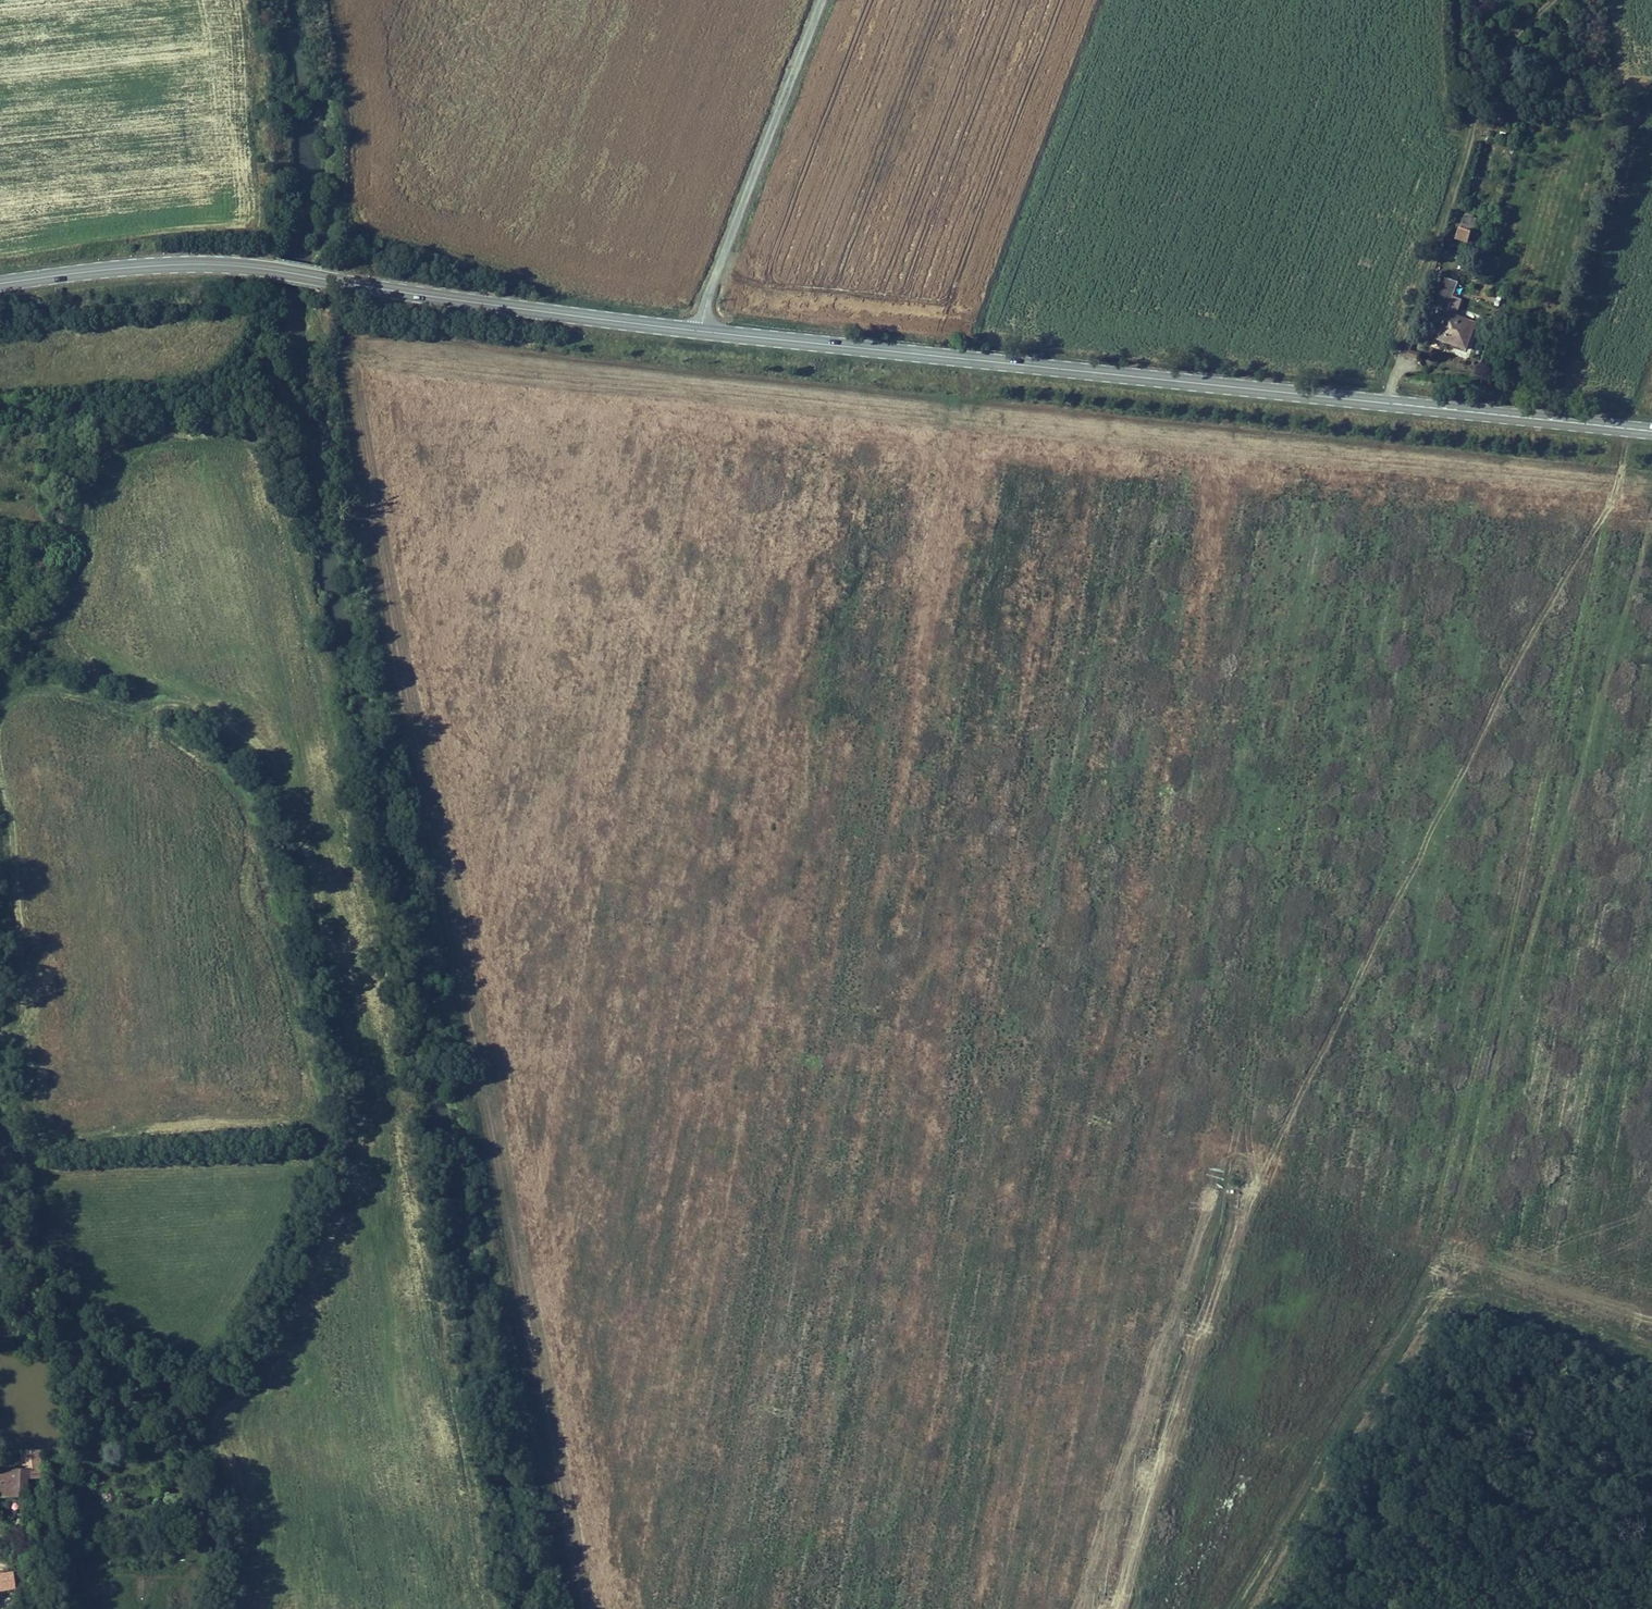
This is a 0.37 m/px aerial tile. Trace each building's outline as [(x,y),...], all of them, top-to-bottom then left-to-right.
[(1459,238),(1467,214),(1454,210),(1446,233),(1459,238)] [(1435,274),(1424,303),(1437,308),(1448,278),(1435,274)] [(1457,346),(1465,320),(1437,308),(1427,336),(1457,346)] [(41,1480),(41,1468),(41,1453),(21,1453),(21,1472),(0,1471),(0,1497),(26,1497),(25,1481),(31,1481),(39,1480),(41,1480)] [(21,1587),(21,1577),(12,1577),(12,1574),(0,1574),(0,1595),(13,1594),(13,1587),(21,1587)]
